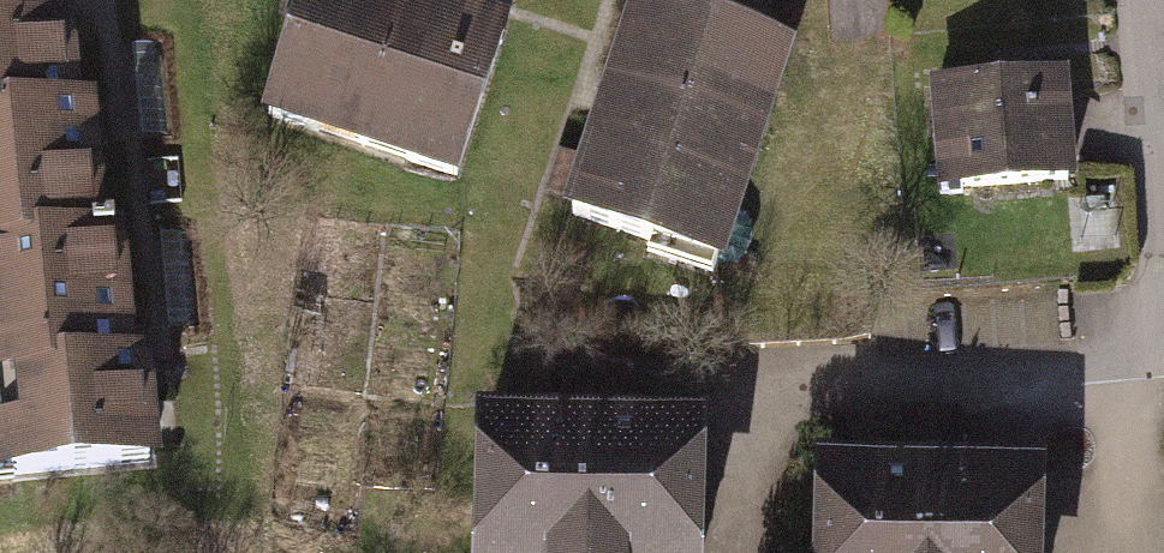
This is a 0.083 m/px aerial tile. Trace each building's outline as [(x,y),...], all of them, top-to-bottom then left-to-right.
[(0,5),(0,241),(105,231),(94,118),(91,92),(78,93),(69,0),(53,0),(0,5)] [(463,0),(295,0),(259,108),(458,174),(511,16),(463,0)] [(663,0),(633,0),(598,103),(563,207),(726,262),(799,46),(663,0)] [(159,42),(133,44),(141,133),(167,131),(159,42)] [(1072,66),(932,76),(940,185),(1080,175),(1072,66)] [(0,241),(0,473),(159,458),(148,347),(146,328),(128,330),(119,231),(105,231),(0,241)] [(188,231),(161,233),(168,322),(194,320),(188,231)] [(473,401),(469,552),(701,552),(705,407),(622,405),(623,363),(562,361),(561,403),(473,401)] [(817,449),(814,552),(1045,552),(1048,453),(962,450),(963,407),(898,405),(897,451),(817,449)]
